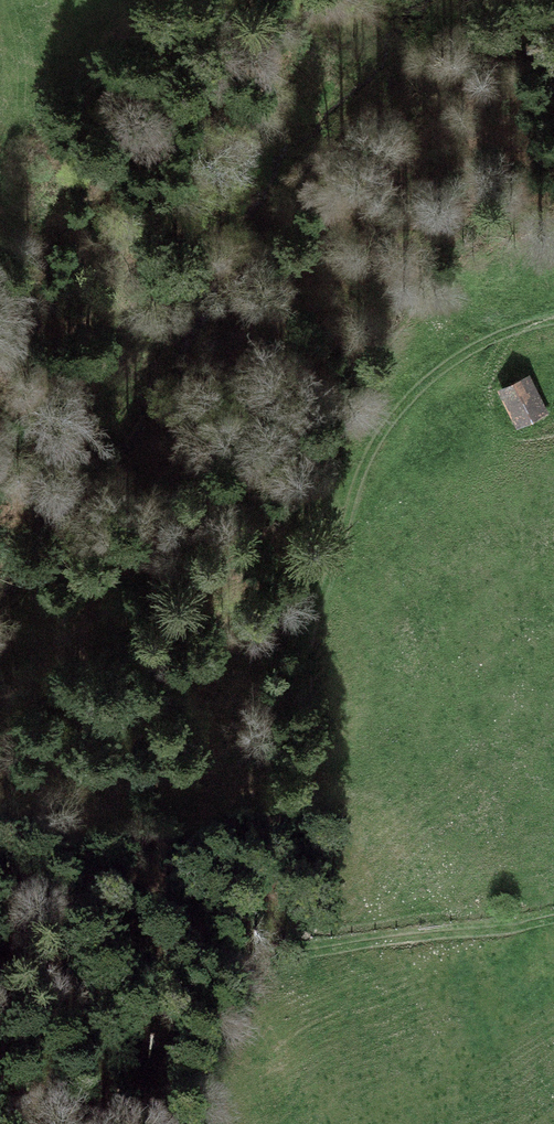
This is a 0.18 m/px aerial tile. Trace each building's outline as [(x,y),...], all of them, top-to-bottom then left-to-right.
[(503,389),(518,420),(541,409),(525,378),(503,389)]
